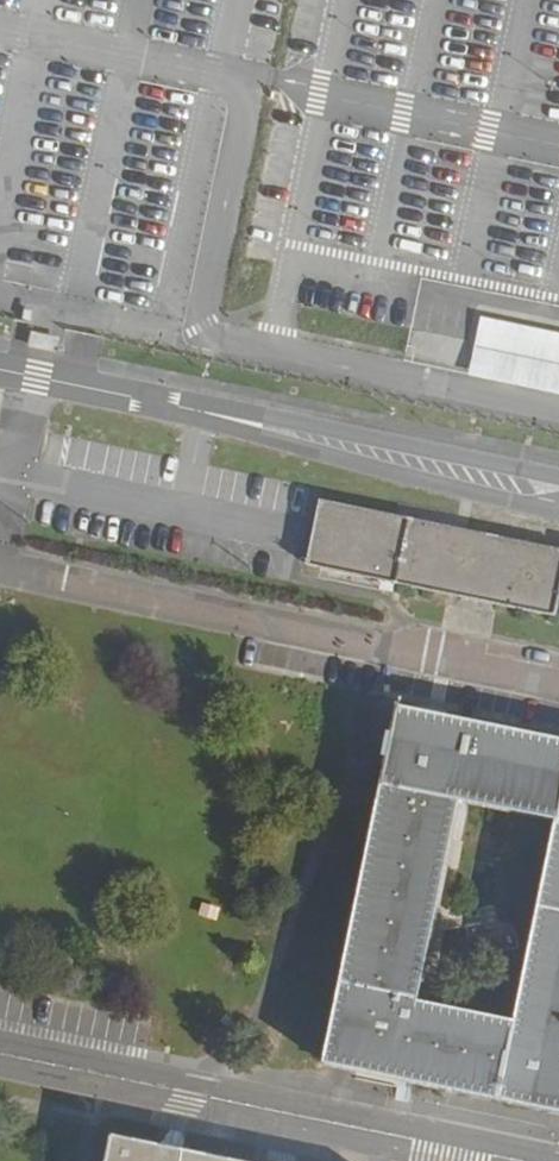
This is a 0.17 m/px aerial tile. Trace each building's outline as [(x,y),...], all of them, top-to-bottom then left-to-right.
[(482,316),(476,345),(470,374),(558,392),(558,332),(482,316)] [(318,509),(558,559),(558,547),(320,497),(318,509)] [(318,509),(307,563),(556,614),(558,598),(558,559),(318,509)] [(398,703),(393,732),(388,732),(384,756),(388,757),(381,787),(386,787),(332,1064),(558,1113),(558,742),(401,708),(401,703),(398,703)] [(114,1136),(109,1160),(236,1160),(114,1136)]
